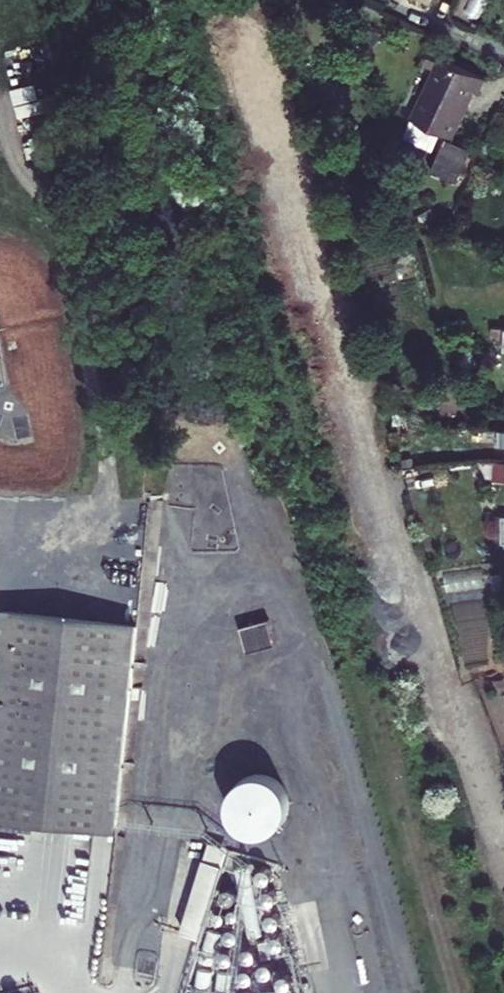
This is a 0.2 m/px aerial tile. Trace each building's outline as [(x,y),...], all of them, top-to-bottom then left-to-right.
[(444,57),(415,118),(457,138),(479,91),(482,93),(489,78),(444,57)] [(15,87),(22,113),(46,106),(38,80),(15,87)] [(491,324),(490,335),(501,336),(501,349),(503,350),(503,326),(491,324)] [(16,598),(0,709),(0,813),(124,830),(155,617),(16,598)] [(242,624),(250,650),(280,641),(272,616),(242,624)] [(228,775),(233,829),(286,825),(282,771),(228,775)] [(206,838),(186,930),(206,934),(226,842),(206,838)] [(182,925),(199,856),(186,853),(170,922),(182,925)]
